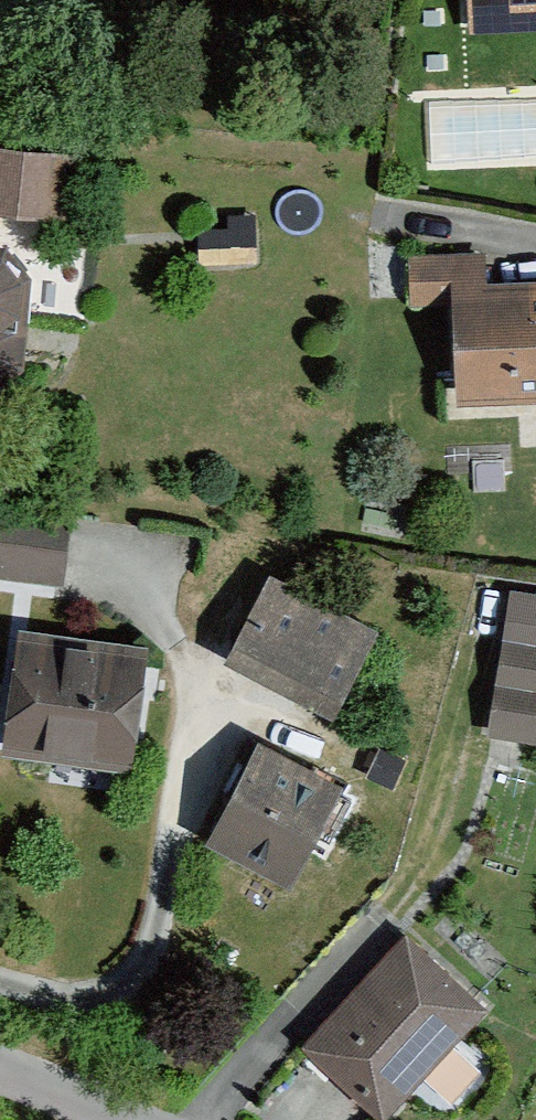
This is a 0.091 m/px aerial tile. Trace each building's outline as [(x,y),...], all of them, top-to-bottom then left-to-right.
[(455,27),(535,31),(535,0),(456,0),(455,27)] [(66,221),(77,154),(0,141),(0,211),(66,221)] [(19,374),(30,288),(0,246),(0,371),(19,374)] [(434,295),(439,402),(535,398),(535,290),(434,295)] [(71,515),(0,511),(0,574),(66,578),(71,515)] [(368,633),(258,572),(210,657),(320,718),(368,633)] [(505,593),(473,733),(535,747),(535,600),(505,593)] [(9,630),(0,672),(0,749),(106,771),(130,655),(9,630)] [(332,786),(239,743),(189,848),(281,892),(332,786)] [(388,928),(284,1037),(370,1119),(475,1011),(388,928)]
